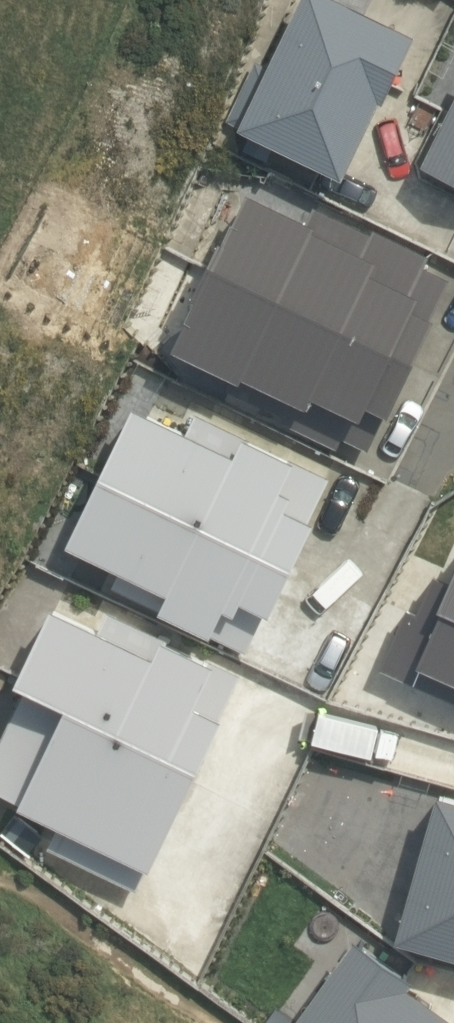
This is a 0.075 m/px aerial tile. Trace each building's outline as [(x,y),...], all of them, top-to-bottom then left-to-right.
[(416,31),(350,0),(302,0),(269,66),(256,60),(228,119),(345,174),(382,97),(385,98),(416,31)] [(424,161),(453,177),(453,102),(424,161)] [(433,313),(451,276),(425,263),(430,253),(375,225),(372,232),(315,204),(310,216),(250,187),(175,340),(243,373),(235,391),(284,414),(282,418),(338,445),(344,433),(370,445),(388,405),(391,406),(437,315),(433,313)] [(131,397),(65,534),(117,559),(108,578),(209,626),(224,597),(233,601),(238,589),(270,603),(315,508),(285,494),(290,483),(280,478),(293,451),(195,404),(185,422),(131,397)] [(373,658),(453,692),(453,560),(449,572),(430,564),(414,600),(401,594),(373,658)] [(47,838),(134,880),(145,857),(148,859),(223,706),(193,691),(214,651),(162,628),(153,644),(52,597),(14,671),(26,676),(0,730),(0,784),(60,814),(47,838)] [(395,925),(453,941),(453,787),(433,781),(395,925)] [(280,1022),(281,1022),(453,1022),(453,1008),(408,975),(412,970),(350,926),(280,1022)]
